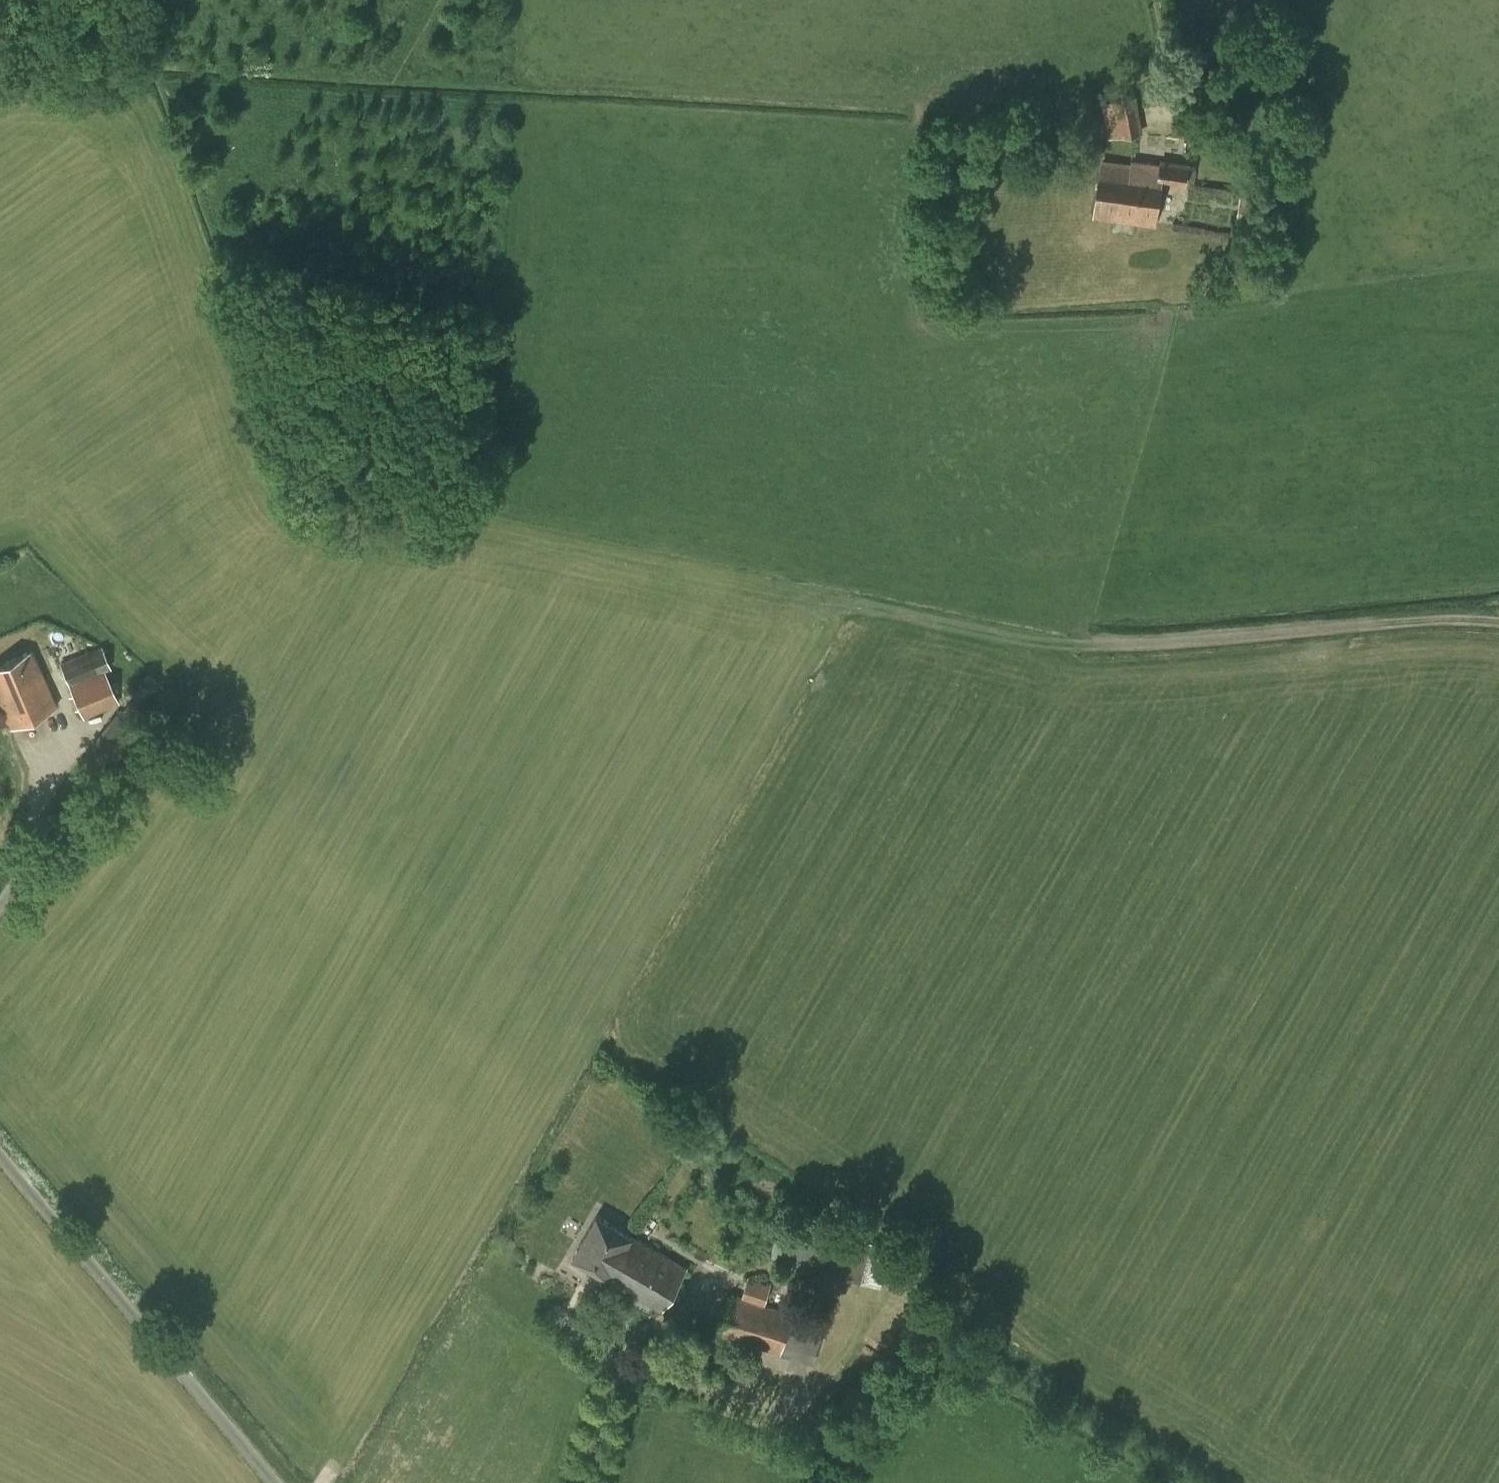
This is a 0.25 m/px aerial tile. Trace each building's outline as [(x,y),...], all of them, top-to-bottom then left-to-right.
[(1102,102),(1108,138),(1143,132),(1137,96),(1102,102)] [(1133,165),(1104,160),(1096,216),(1154,225),(1160,182),(1185,186),(1188,165),(1162,161),(1161,167),(1133,163),(1133,165)] [(110,668),(101,648),(61,665),(82,716),(118,702),(104,670),(110,668)] [(10,726),(56,705),(31,650),(0,664),(0,703),(10,726)] [(138,730),(115,713),(92,743),(116,760),(138,730)] [(772,1256),(790,1259),(795,1249),(798,1211),(779,1208),(772,1256)] [(573,1257),(607,1277),(632,1236),(597,1215),(573,1257)] [(827,1272),(880,1286),(889,1248),(837,1234),(827,1272)] [(632,1236),(607,1277),(662,1310),(687,1268),(632,1236)] [(736,1295),(722,1335),(752,1345),(763,1310),(766,1303),(765,1303),(771,1282),(748,1276),(742,1296),(736,1295)] [(763,1310),(752,1345),(781,1354),(781,1352),(814,1363),(827,1321),(799,1312),(781,1308),(766,1303),(763,1310)]
